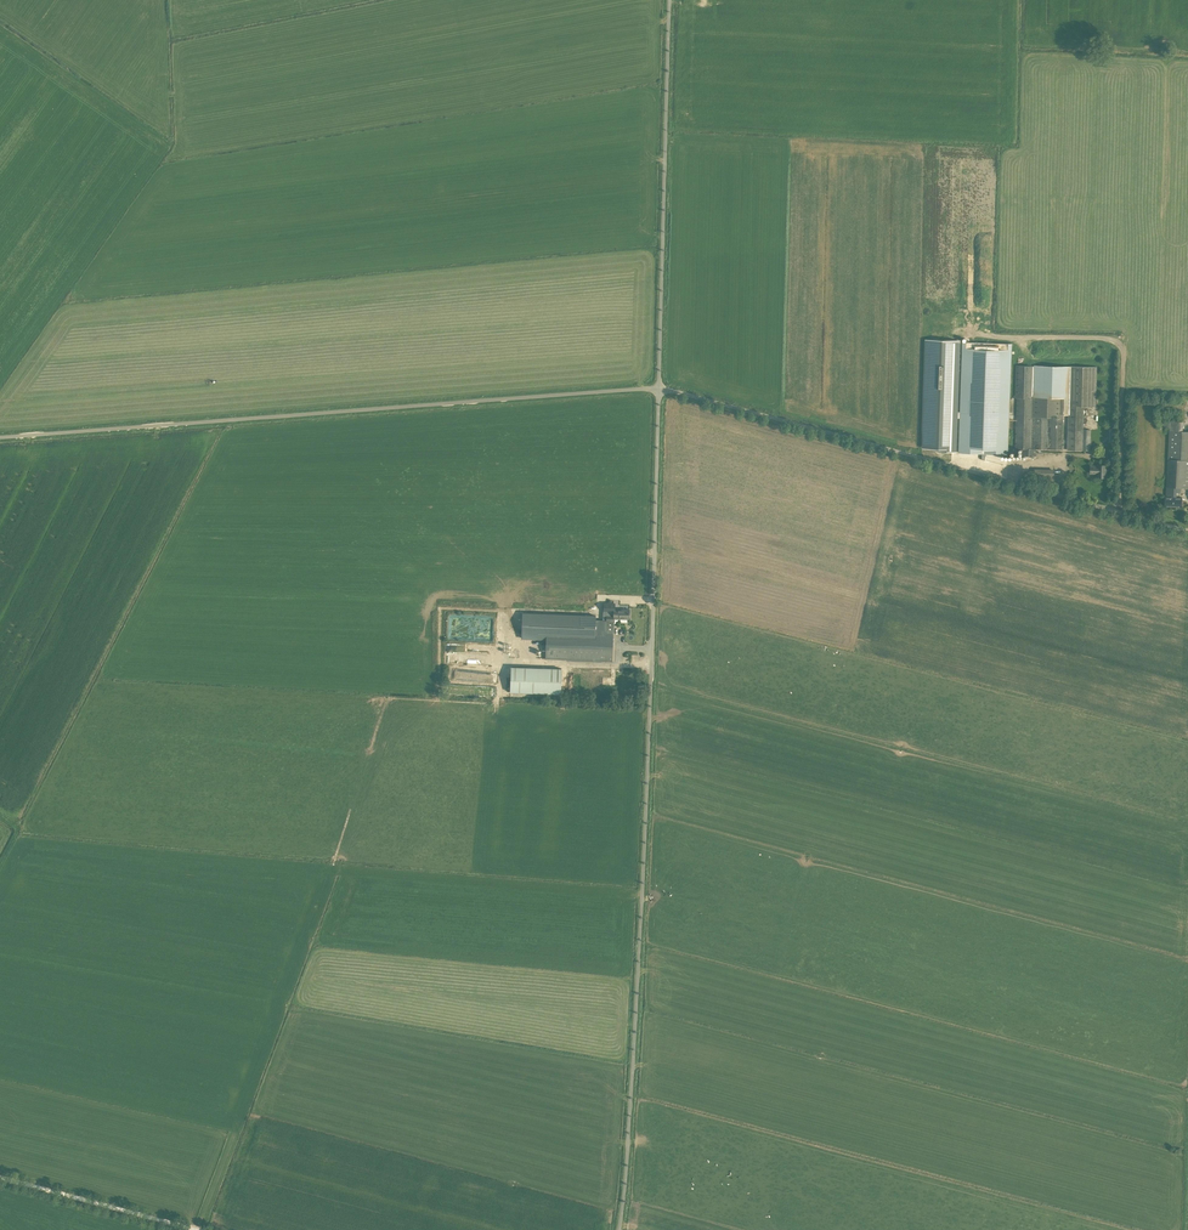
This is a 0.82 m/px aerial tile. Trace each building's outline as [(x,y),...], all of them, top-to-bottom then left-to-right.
[(958,451),(960,342),(926,341),(923,446),(939,446),(939,451),(958,451)] [(963,342),(959,452),(1008,454),(1012,344),(963,342)] [(1015,397),(1017,397),(1016,448),(1022,448),(1022,455),(1035,456),(1035,449),(1062,449),(1063,415),(1063,414),(1063,398),(1033,397),(1034,366),(1016,365),(1015,397)] [(1069,415),(1070,366),(1034,366),(1033,397),(1063,398),(1063,414),(1063,415),(1069,415)] [(1069,415),(1068,449),(1090,450),(1091,443),(1091,442),(1091,429),(1084,429),(1084,406),(1096,406),(1097,366),(1070,366),(1069,415)] [(1170,427),(1170,430),(1168,459),(1166,486),(1177,487),(1187,488),(1187,431),(1182,431),(1182,421),(1164,420),(1164,427),(1170,427)] [(1106,477),(1107,465),(1097,464),(1097,466),(1091,465),(1090,473),(1097,473),(1097,476),(1106,477)] [(1039,470),(1039,480),(1054,480),(1054,470),(1039,470)] [(1165,497),(1165,506),(1181,506),(1182,498),(1177,497),(1177,492),(1177,487),(1166,486),(1166,497),(1165,497)] [(545,659),(612,661),(613,632),(614,632),(614,622),(614,618),(629,619),(629,609),(614,608),(614,615),(607,615),(606,621),(606,629),(546,627),(545,659)] [(450,660),(470,661),(471,653),(450,652),(450,660)] [(510,692),(560,694),(561,668),(511,666),(510,692)] [(452,670),(453,680),(464,679),(463,676),(461,676),(460,670),(452,670)]
